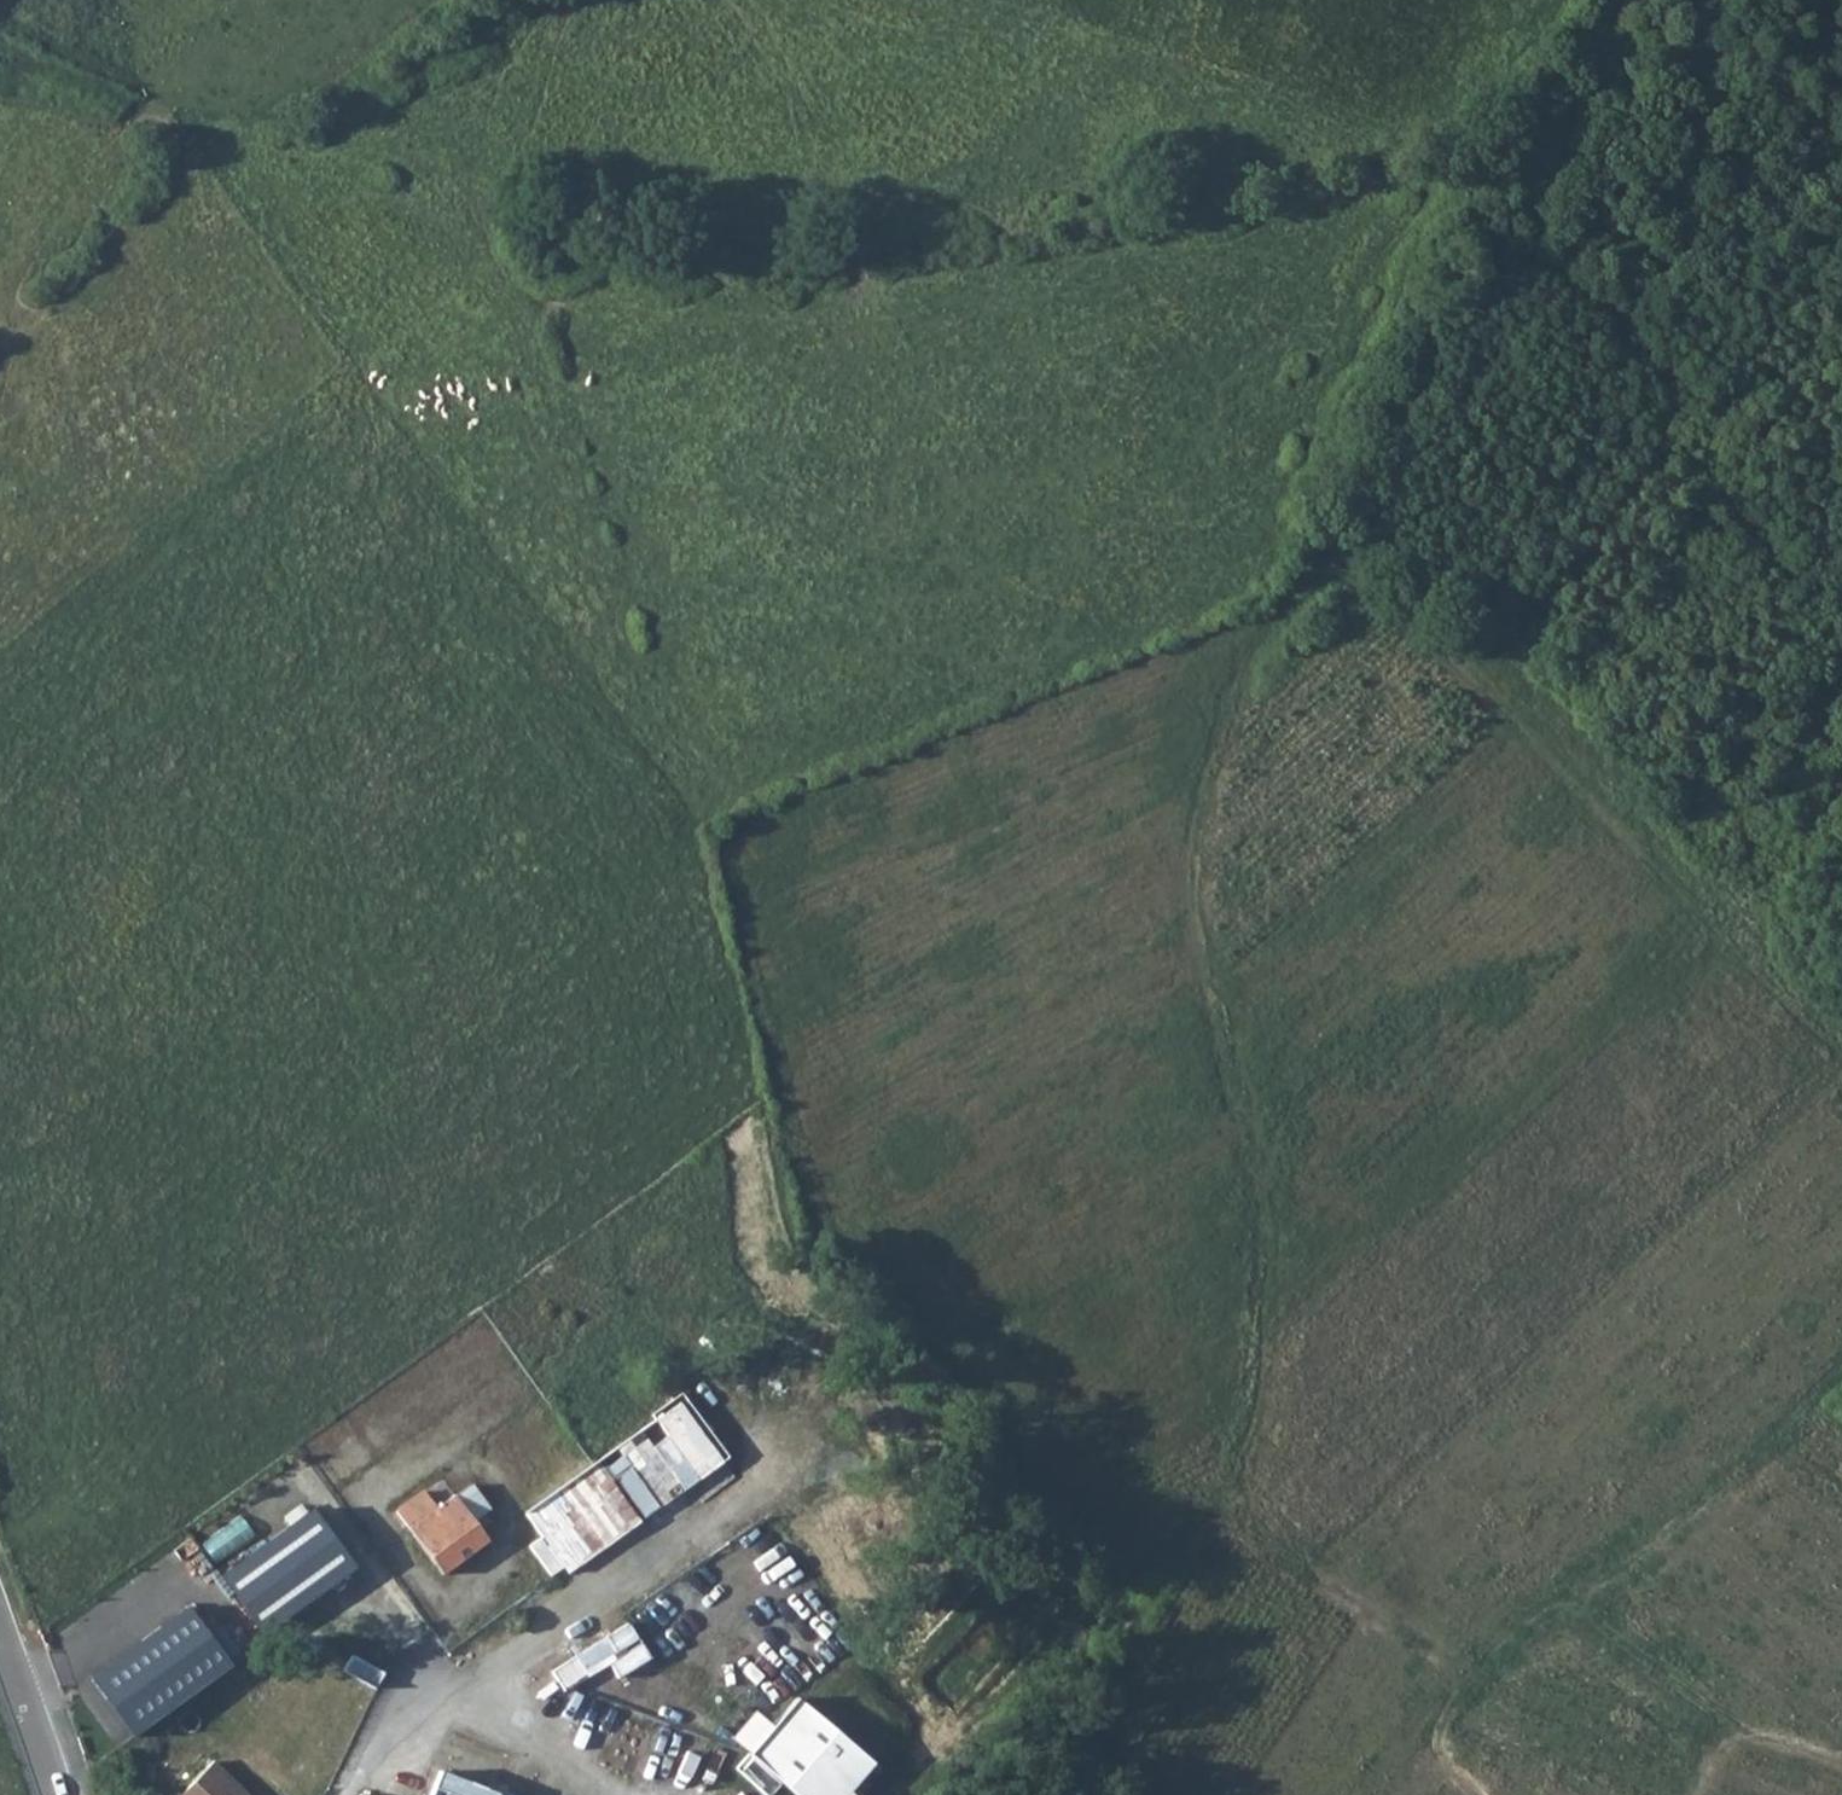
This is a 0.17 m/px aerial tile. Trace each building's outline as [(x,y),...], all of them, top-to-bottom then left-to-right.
[(722,1457),(682,1402),(525,1514),(564,1570),(722,1457)] [(487,1540),(453,1495),(436,1508),(422,1490),(395,1511),(408,1529),(442,1574),(487,1540)] [(312,1510),(221,1575),(262,1631),(352,1566),(312,1510)] [(184,1607),(87,1675),(129,1736),(226,1668),(184,1607)] [(625,1613),(548,1658),(566,1690),(613,1662),(622,1678),(652,1660),(625,1613)] [(794,1700),(745,1759),(788,1794),(845,1794),(844,1794),(870,1764),(794,1700)] [(212,1761),(179,1794),(247,1794),(212,1761)] [(430,1794),(497,1794),(439,1772),(430,1794)]
